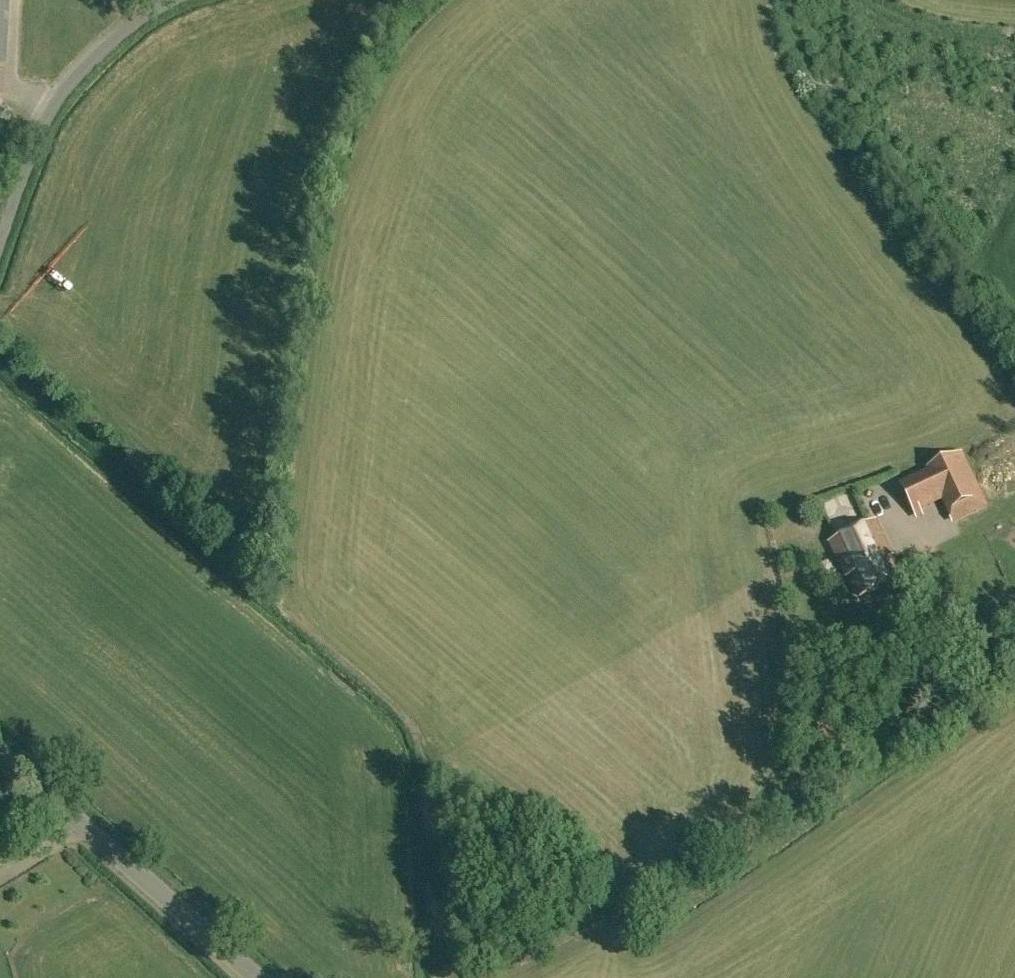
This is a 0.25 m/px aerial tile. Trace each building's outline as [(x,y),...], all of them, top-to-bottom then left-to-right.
[(902,485),(915,512),(943,498),(951,515),(978,502),(956,455),(929,468),(930,471),(902,485)] [(897,579),(887,558),(890,557),(873,522),(830,543),(847,578),(850,577),(860,598),(897,579)]
